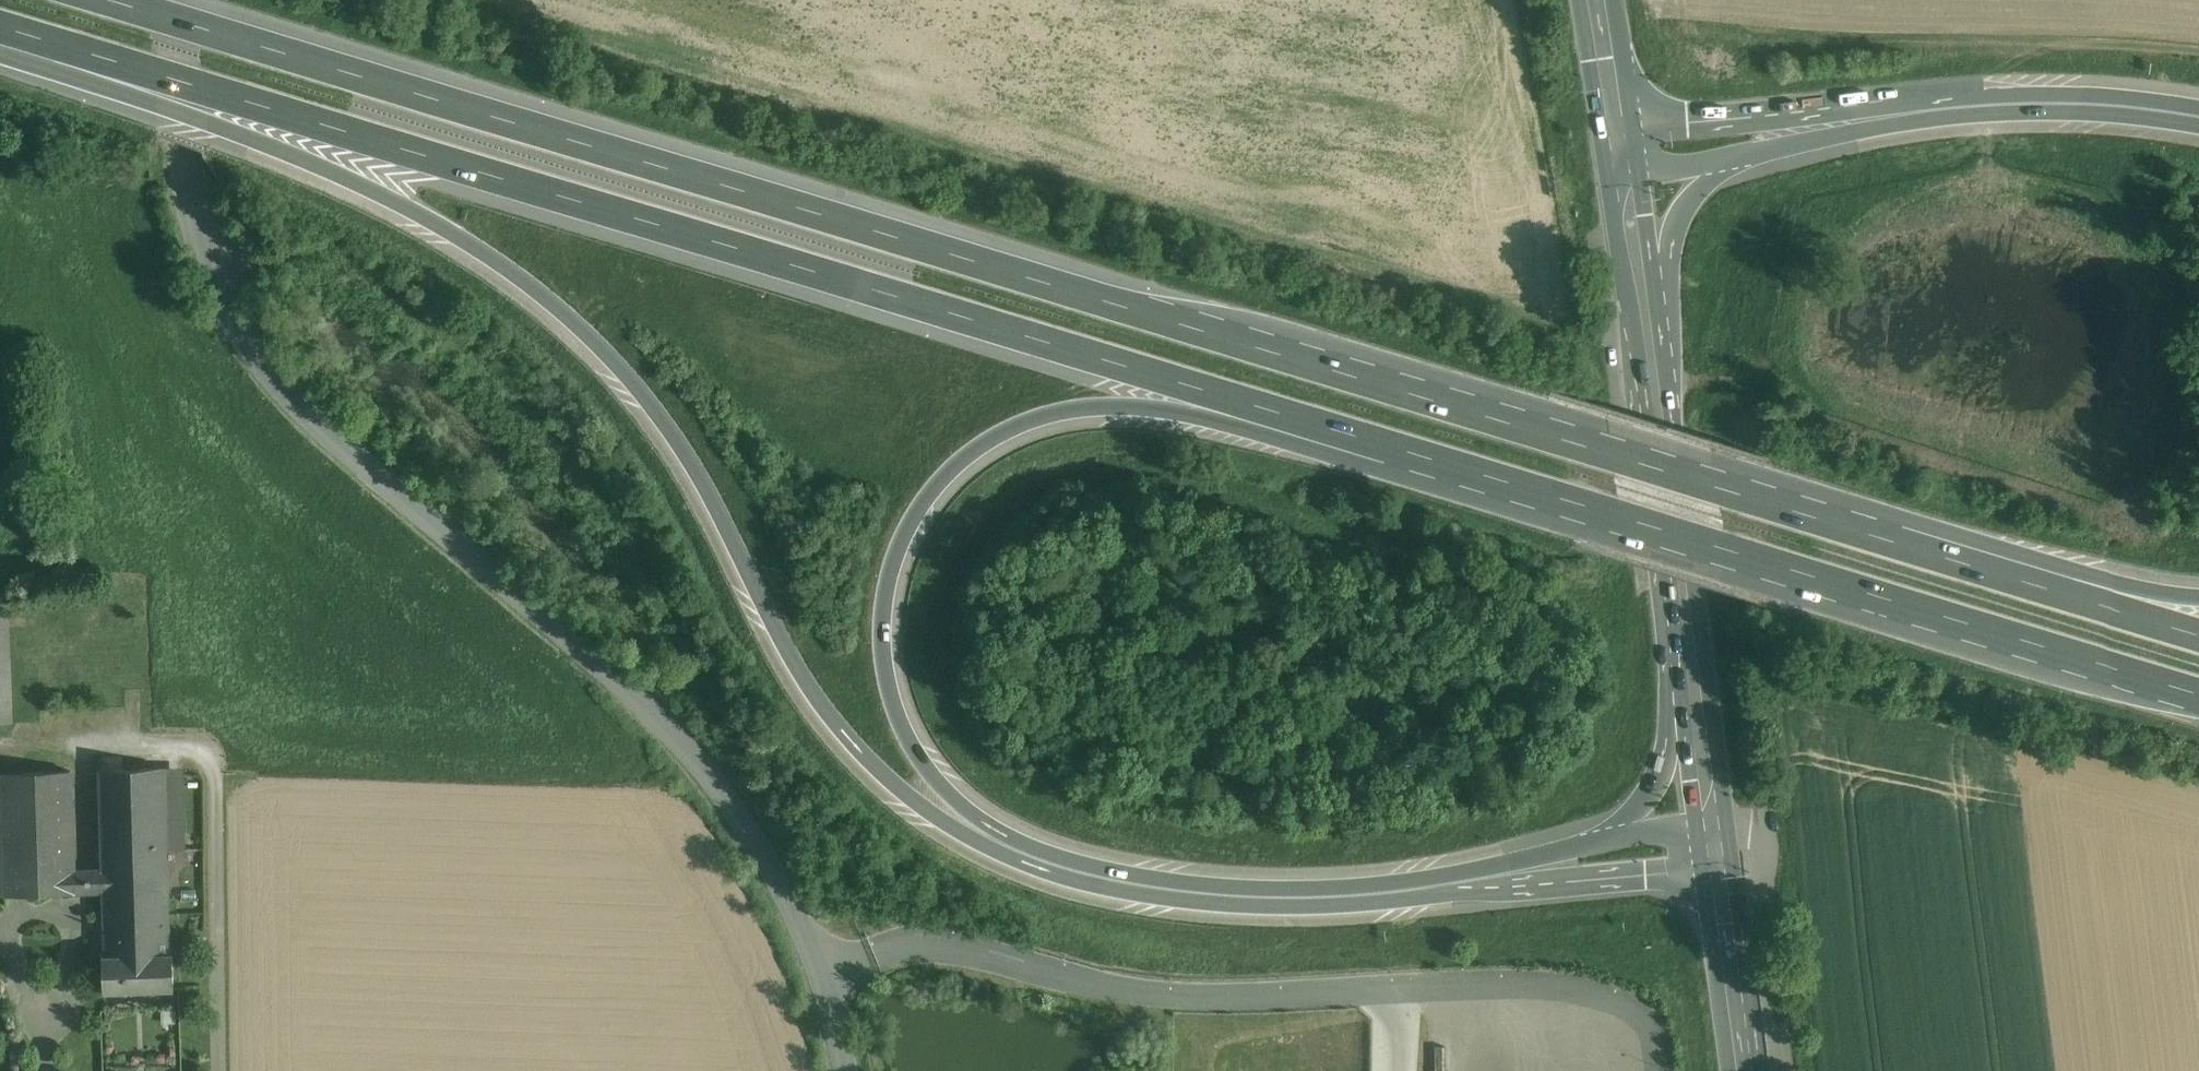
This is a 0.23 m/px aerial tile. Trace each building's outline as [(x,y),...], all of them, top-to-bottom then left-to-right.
[(0,615),(0,723),(12,723),(8,615),(0,615)] [(163,767),(101,770),(104,851),(165,849),(163,767)] [(2,773),(5,854),(0,854),(0,896),(74,893),(74,871),(71,771),(2,773)] [(165,849),(104,851),(104,870),(74,871),(74,893),(105,892),(107,956),(168,954),(165,849)] [(107,956),(105,956),(103,956),(104,991),(174,989),(173,954),(168,954),(107,956)]
